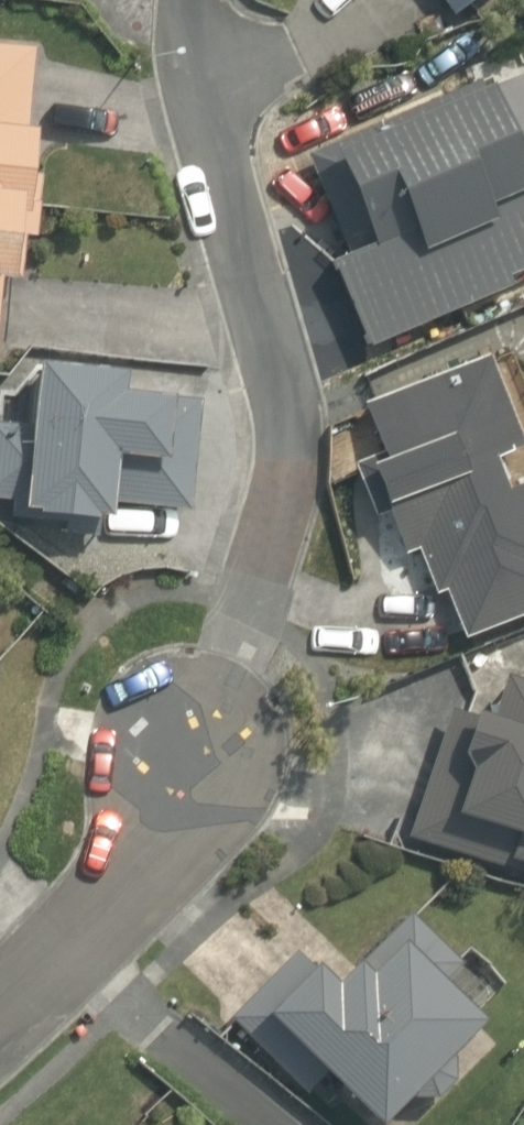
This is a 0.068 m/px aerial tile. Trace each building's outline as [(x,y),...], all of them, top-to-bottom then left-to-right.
[(471,28),(509,0),(450,0),(471,28)] [(11,358),(17,287),(46,289),(59,127),(36,125),(43,42),(0,38),(0,357),(11,358)] [(298,163),(360,355),(523,301),(523,90),(298,163)] [(61,357),(53,432),(2,426),(0,449),(0,514),(189,535),(204,395),(152,389),(154,367),(61,357)] [(379,414),(406,479),(373,493),(402,561),(420,553),(440,601),(458,594),(480,645),(523,627),(523,463),(519,452),(523,450),(523,405),(506,361),(379,414)] [(11,678),(0,669),(0,691),(11,678)] [(519,876),(523,862),(523,690),(508,732),(461,714),(414,835),(519,876)] [(514,1017),(433,940),(382,994),(344,958),(293,1012),(412,1124),(514,1017)]
